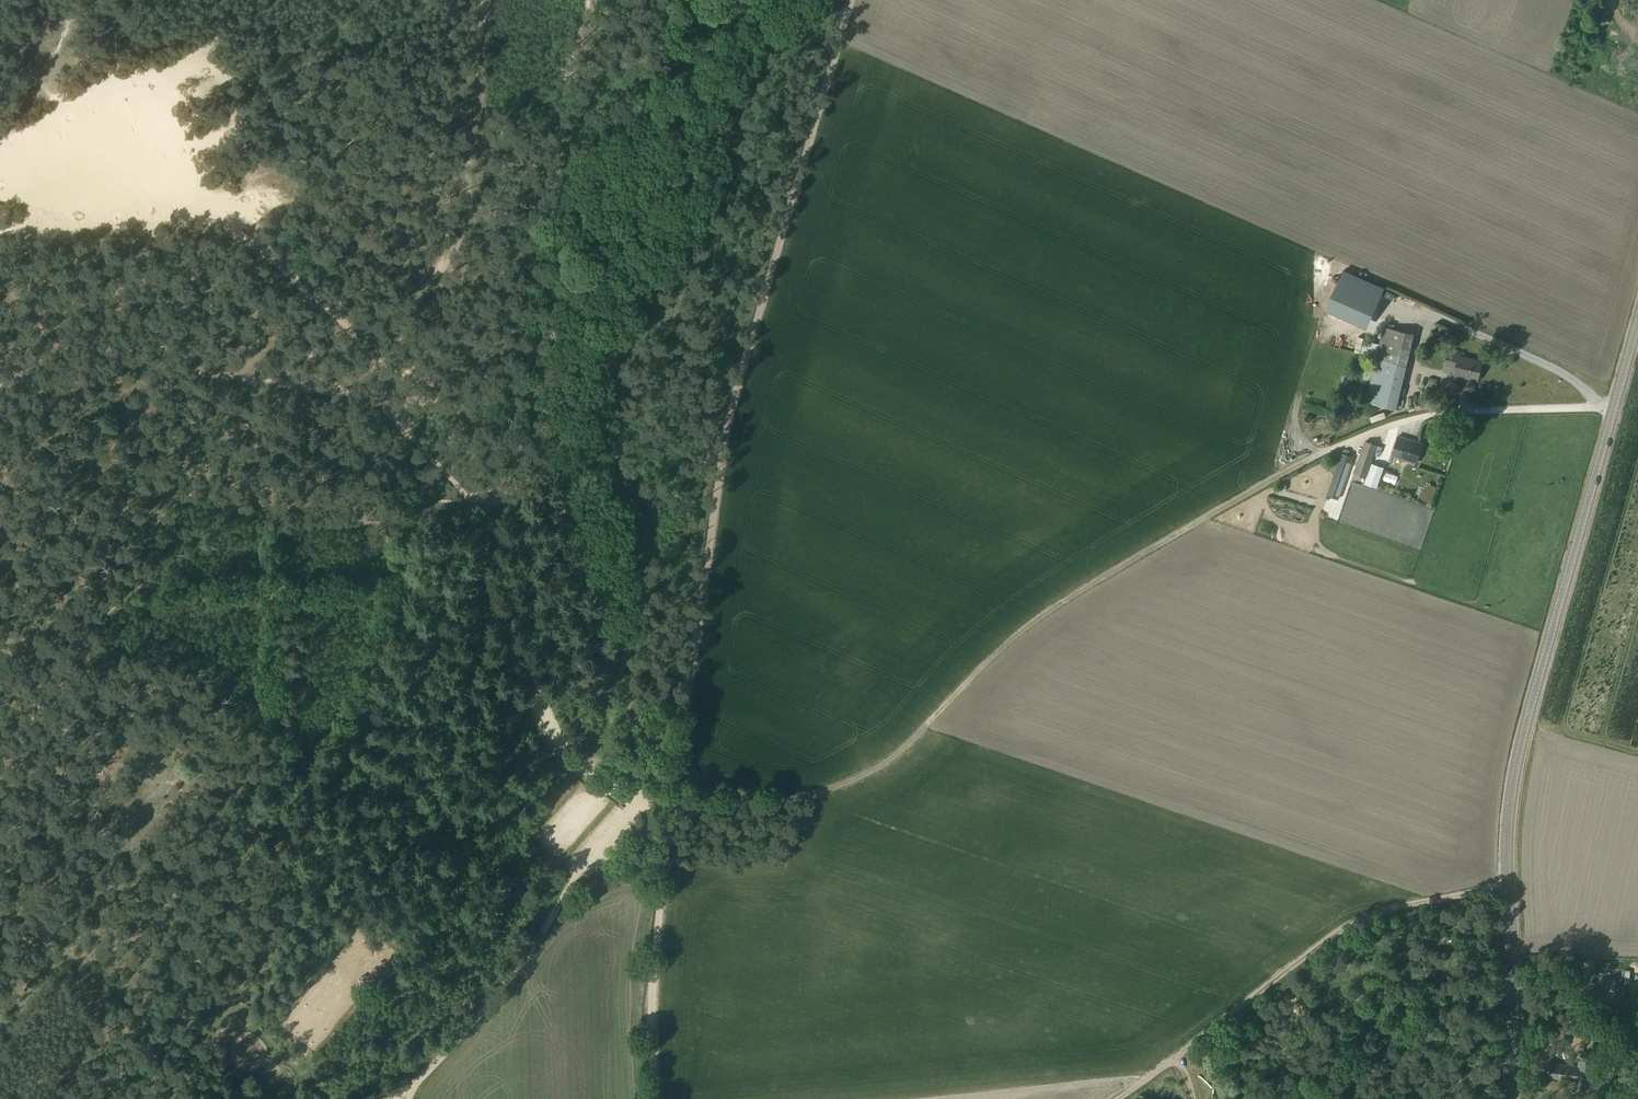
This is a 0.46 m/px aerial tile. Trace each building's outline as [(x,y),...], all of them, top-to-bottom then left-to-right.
[(1370,318),(1384,288),(1343,270),(1330,300),(1370,318)] [(1383,328),(1365,402),(1397,409),(1413,334),(1383,328)] [(1449,353),(1446,363),(1457,365),(1455,373),(1477,379),(1482,360),(1460,355),(1460,356),(1449,353)] [(1429,376),(1427,384),(1436,386),(1438,379),(1429,376)] [(1398,437),(1392,456),(1416,464),(1422,444),(1398,437)] [(1365,441),(1354,474),(1366,477),(1376,445),(1365,441)] [(1331,488),(1327,487),(1325,493),(1336,497),(1349,454),(1338,450),(1337,454),(1342,455),(1331,488)] [(1302,490),(1287,486),(1285,497),(1300,501),(1302,490)] [(555,679),(566,677),(565,667),(553,668),(555,679)] [(1375,944),(1354,950),(1357,958),(1377,952),(1375,944)] [(1553,1064),(1551,1079),(1570,1081),(1570,1083),(1577,1083),(1576,1088),(1598,1090),(1601,1059),(1582,1057),(1581,1066),(1553,1064)]
